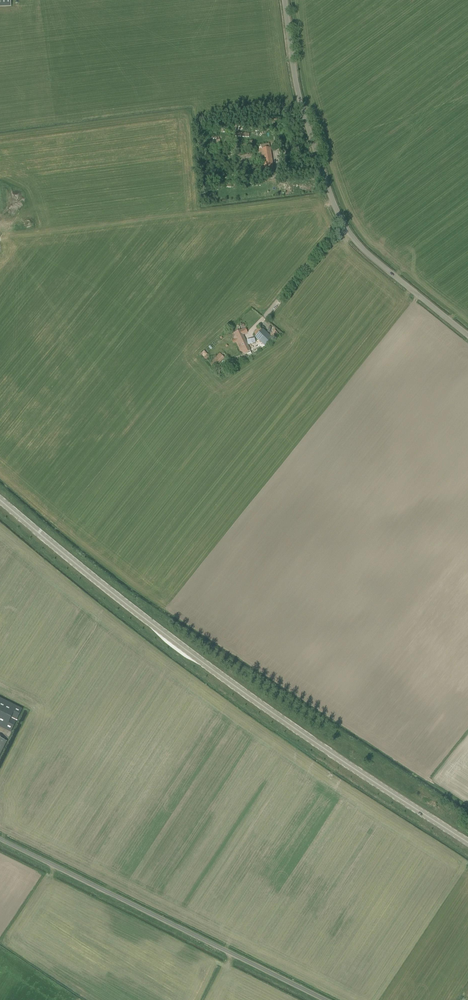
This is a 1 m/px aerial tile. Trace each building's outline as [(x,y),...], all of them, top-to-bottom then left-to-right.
[(270,148),(265,149),(262,149),(258,150),(261,168),(264,168),(265,174),(274,172),(270,148)] [(256,337),(265,346),(272,338),(262,329),(256,337)] [(242,354),(245,352),(250,350),(240,330),(236,333),(233,334),(236,339),(233,341),(234,343),(236,342),(242,354)] [(214,369),(224,358),(220,353),(209,364),(214,369)] [(11,732),(22,709),(0,698),(0,727),(11,732)]
